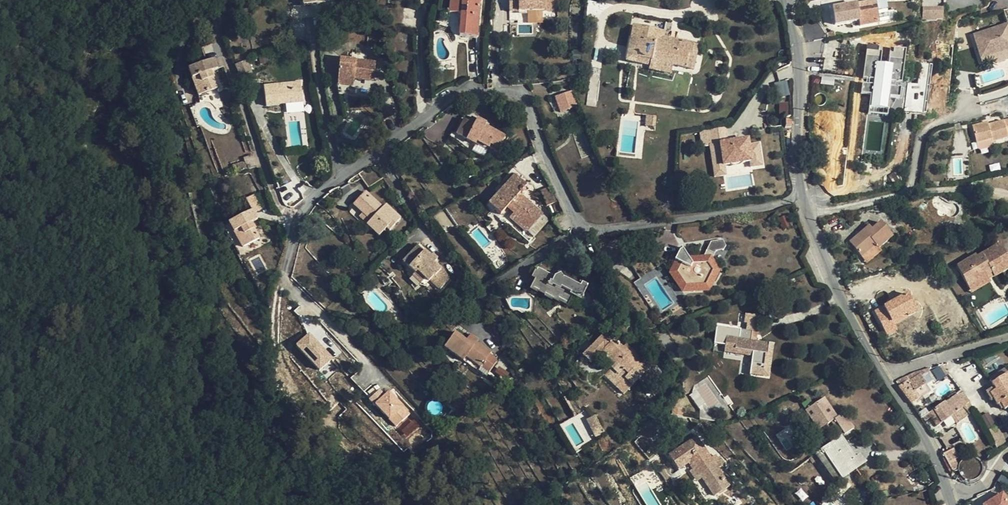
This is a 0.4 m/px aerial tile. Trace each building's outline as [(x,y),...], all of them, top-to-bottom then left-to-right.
[(460,36),(477,37),(480,0),(451,0),(449,13),(461,14),(460,36)] [(515,12),(559,11),(558,0),(514,0),(515,12)] [(875,1),(878,14),(887,13),(885,0),(881,0),(875,1)] [(878,14),(875,1),(857,4),(860,21),(861,26),(879,23),(878,14)] [(860,21),(857,4),(833,8),(836,25),(860,21)] [(941,9),(921,12),(923,24),(943,21),(941,9)] [(974,35),(981,59),(1007,51),(1007,25),(974,35)] [(634,26),(631,38),(636,39),(635,48),(630,46),(627,61),(632,62),(633,57),(651,61),(650,66),(649,70),(671,75),(673,66),(685,68),(688,53),(692,54),(694,45),(669,39),(670,37),(663,36),(664,32),(639,27),(634,26)] [(699,46),(694,45),(692,54),(688,53),(685,68),(694,70),(699,46)] [(888,65),(881,64),(883,47),(867,45),(863,79),(874,80),(873,85),(862,83),(861,94),(871,95),(869,108),(888,110),(890,98),(899,99),(901,88),(890,87),(890,83),(902,84),(906,50),(890,48),(888,65)] [(632,62),(650,66),(651,61),(633,57),(632,62)] [(375,63),(340,59),(338,78),(374,81),(375,63)] [(217,70),(214,60),(189,69),(199,96),(217,89),(211,72),(217,70)] [(247,62),(235,67),(241,78),(252,74),(247,62)] [(920,76),(929,77),(930,63),(921,62),(920,76)] [(301,82),(264,87),(266,106),(303,102),(301,82)] [(563,112),(570,109),(569,107),(577,104),(573,91),(564,94),(557,97),(563,112)] [(917,105),(906,104),(906,113),(916,113),(917,105)] [(656,116),(647,115),(646,127),(655,128),(656,116)] [(477,142),(480,144),(489,148),(497,152),(498,150),(505,137),(485,127),(486,124),(477,119),(474,124),(470,122),(465,119),(464,120),(456,135),(475,145),(477,142)] [(993,124),(994,126),(989,127),(988,125),(987,122),(972,126),(977,144),(991,140),(992,142),(1007,138),(1007,135),(1007,120),(1004,121),(993,124)] [(992,142),(991,140),(977,144),(979,149),(981,151),(991,148),(992,145),(992,142)] [(741,142),(719,146),(722,168),(750,164),(748,148),(742,149),(741,142)] [(232,166),(235,173),(247,170),(244,162),(232,166)] [(606,175),(601,166),(589,172),(595,182),(606,175)] [(377,168),(362,178),(369,187),(383,177),(377,168)] [(520,200),(516,197),(519,194),(526,186),(515,175),(507,184),(488,205),(488,206),(494,210),(500,215),(498,218),(504,223),(511,217),(527,231),(535,223),(541,214),(522,198),(520,200)] [(353,205),(363,214),(370,221),(366,225),(379,237),(387,228),(389,230),(401,218),(386,204),(383,208),(366,192),(353,205)] [(246,199),(252,210),(255,214),(262,209),(254,195),(246,199)] [(252,210),(229,223),(243,248),(260,239),(250,222),(258,218),(255,214),(252,210)] [(370,221),(363,214),(359,217),(366,225),(370,221)] [(878,249),(879,248),(893,237),(881,222),(872,230),(869,226),(866,223),(861,228),(864,231),(850,242),(862,257),(875,245),(878,249)] [(690,261),(683,249),(679,251),(675,261),(679,263),(674,273),(671,275),(678,286),(680,284),(685,290),(688,290),(691,289),(705,288),(709,281),(714,283),(718,274),(711,263),(716,252),(724,250),(726,246),(723,240),(711,242),(703,260),(690,261)] [(417,272),(425,280),(428,283),(434,276),(435,277),(441,269),(434,263),(438,259),(432,254),(429,257),(418,245),(403,262),(415,273),(416,274),(417,272)] [(875,245),(862,257),(867,263),(881,251),(879,248),(878,249),(875,245)] [(976,259),(957,269),(969,289),(988,279),(987,278),(992,275),(995,280),(1007,272),(1007,261),(1001,248),(978,261),(976,259)] [(538,279),(534,287),(533,289),(557,301),(558,299),(566,302),(570,293),(582,298),(588,285),(582,282),(580,286),(562,277),(560,273),(554,277),(537,268),(533,277),(538,279)] [(420,284),(425,280),(417,272),(416,274),(415,273),(412,277),(420,284)] [(871,320),(874,324),(876,327),(885,322),(880,314),(878,316),(875,311),(869,314),(872,319),(871,319),(871,320)] [(746,331),(741,330),(740,334),(740,339),(726,337),(725,348),(748,352),(748,357),(752,357),(750,372),(761,373),(762,364),(769,365),(770,354),(767,353),(768,349),(770,349),(773,347),(774,344),(756,341),(751,341),(752,332),(757,332),(760,316),(746,314),(745,323),(747,324),(746,331)] [(296,342),(318,370),(332,359),(310,331),(296,342)] [(483,364),(491,370),(497,363),(496,358),(490,354),(491,353),(477,342),(474,346),(455,333),(444,348),(463,361),(465,358),(480,368),(483,364)] [(631,358),(635,354),(626,344),(622,348),(613,339),(611,342),(603,334),(595,342),(595,343),(582,356),(590,364),(601,353),(604,350),(623,369),(618,375),(611,369),(604,376),(624,395),(633,385),(625,378),(638,365),(631,358)] [(748,352),(725,348),(724,353),(748,357),(748,352)] [(604,350),(601,353),(614,365),(611,369),(618,375),(623,369),(604,350)] [(650,368),(635,354),(631,358),(638,365),(625,378),(633,385),(650,368)] [(465,358),(463,361),(486,378),(491,370),(483,364),(480,368),(465,358)] [(992,384),(1007,374),(1007,369),(990,381),(992,384)] [(994,388),(996,391),(990,394),(993,399),(998,406),(1000,404),(1004,411),(1007,409),(1007,374),(992,384),(994,388)] [(908,380),(898,388),(911,404),(920,399),(915,391),(926,384),(920,376),(910,382),(908,380)] [(557,382),(561,388),(567,385),(563,378),(557,382)] [(374,402),(383,392),(379,388),(370,398),(374,402)] [(991,401),(993,399),(990,394),(996,391),(994,388),(987,393),(991,401)] [(374,403),(396,427),(412,412),(389,389),(374,403)] [(966,405),(958,394),(949,400),(947,398),(944,400),(945,402),(934,410),(942,423),(966,405)] [(805,411),(812,420),(821,414),(828,425),(832,422),(834,420),(844,436),(854,429),(843,413),(837,418),(824,398),(805,411)] [(821,414),(812,420),(819,431),(828,425),(821,414)] [(606,433),(596,415),(588,419),(595,433),(598,431),(601,436),(606,433)] [(841,437),(841,438),(844,436),(834,420),(832,422),(841,437)] [(776,434),(786,450),(800,442),(790,425),(776,434)] [(999,427),(992,431),(999,444),(1007,440),(999,427)] [(678,470),(688,464),(691,462),(696,470),(699,468),(704,477),(702,478),(702,479),(715,497),(730,487),(718,469),(720,468),(717,463),(719,461),(717,458),(715,455),(711,458),(697,437),(669,457),(678,470)] [(841,438),(841,437),(840,437),(816,454),(836,484),(838,483),(841,486),(845,484),(842,480),(864,465),(859,458),(856,461),(854,458),(841,438)] [(949,467),(959,464),(953,448),(943,452),(949,467)] [(859,454),(854,458),(856,461),(859,458),(864,465),(867,463),(859,454)] [(720,457),(717,458),(719,461),(717,463),(720,468),(725,464),(720,457)] [(697,483),(702,479),(702,478),(704,477),(699,468),(696,470),(691,462),(688,464),(692,471),(690,472),(697,483)] [(976,462),(961,467),(965,479),(980,474),(976,462)] [(1003,490),(981,503),(982,504),(1007,504),(1007,498),(1003,490)]
